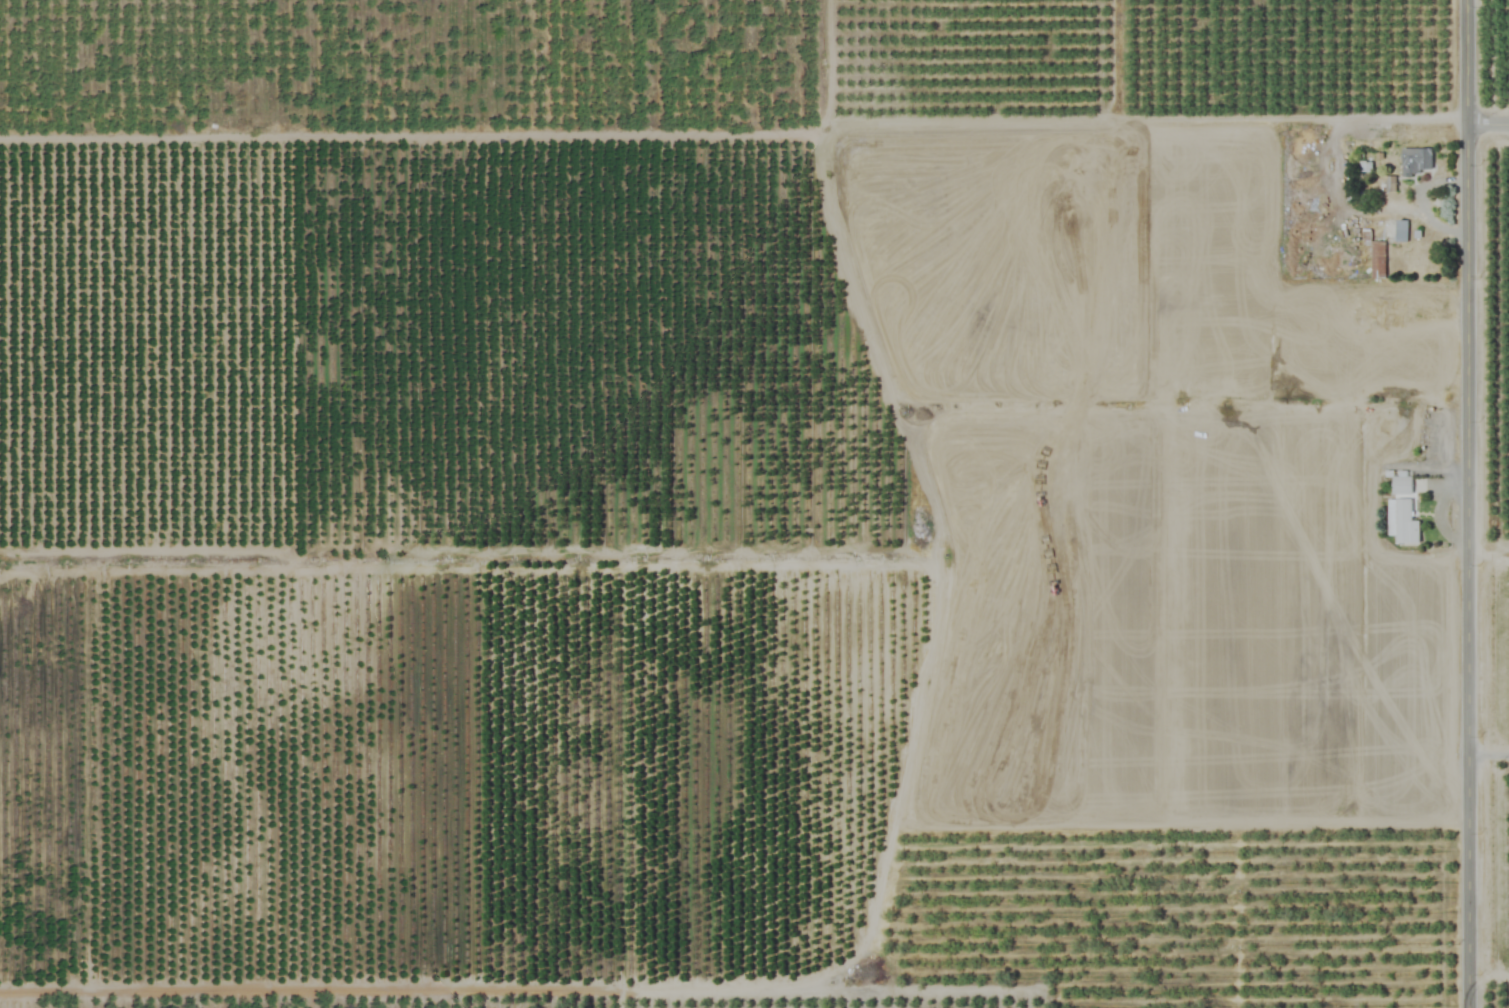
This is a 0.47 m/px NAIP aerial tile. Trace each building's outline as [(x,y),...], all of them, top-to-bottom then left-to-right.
[(1402,148),(1402,173),(1431,173),(1431,148),(1402,148)] [(1407,220),(1397,220),(1397,243),(1407,243),(1407,220)] [(1370,221),(1370,279),(1383,279),(1383,221),(1370,221)] [(1411,493),(1411,476),(1392,476),(1392,493),(1411,493)] [(1388,536),(1395,536),(1395,544),(1419,543),(1419,520),(1410,520),(1410,498),(1387,498),(1388,536)]
